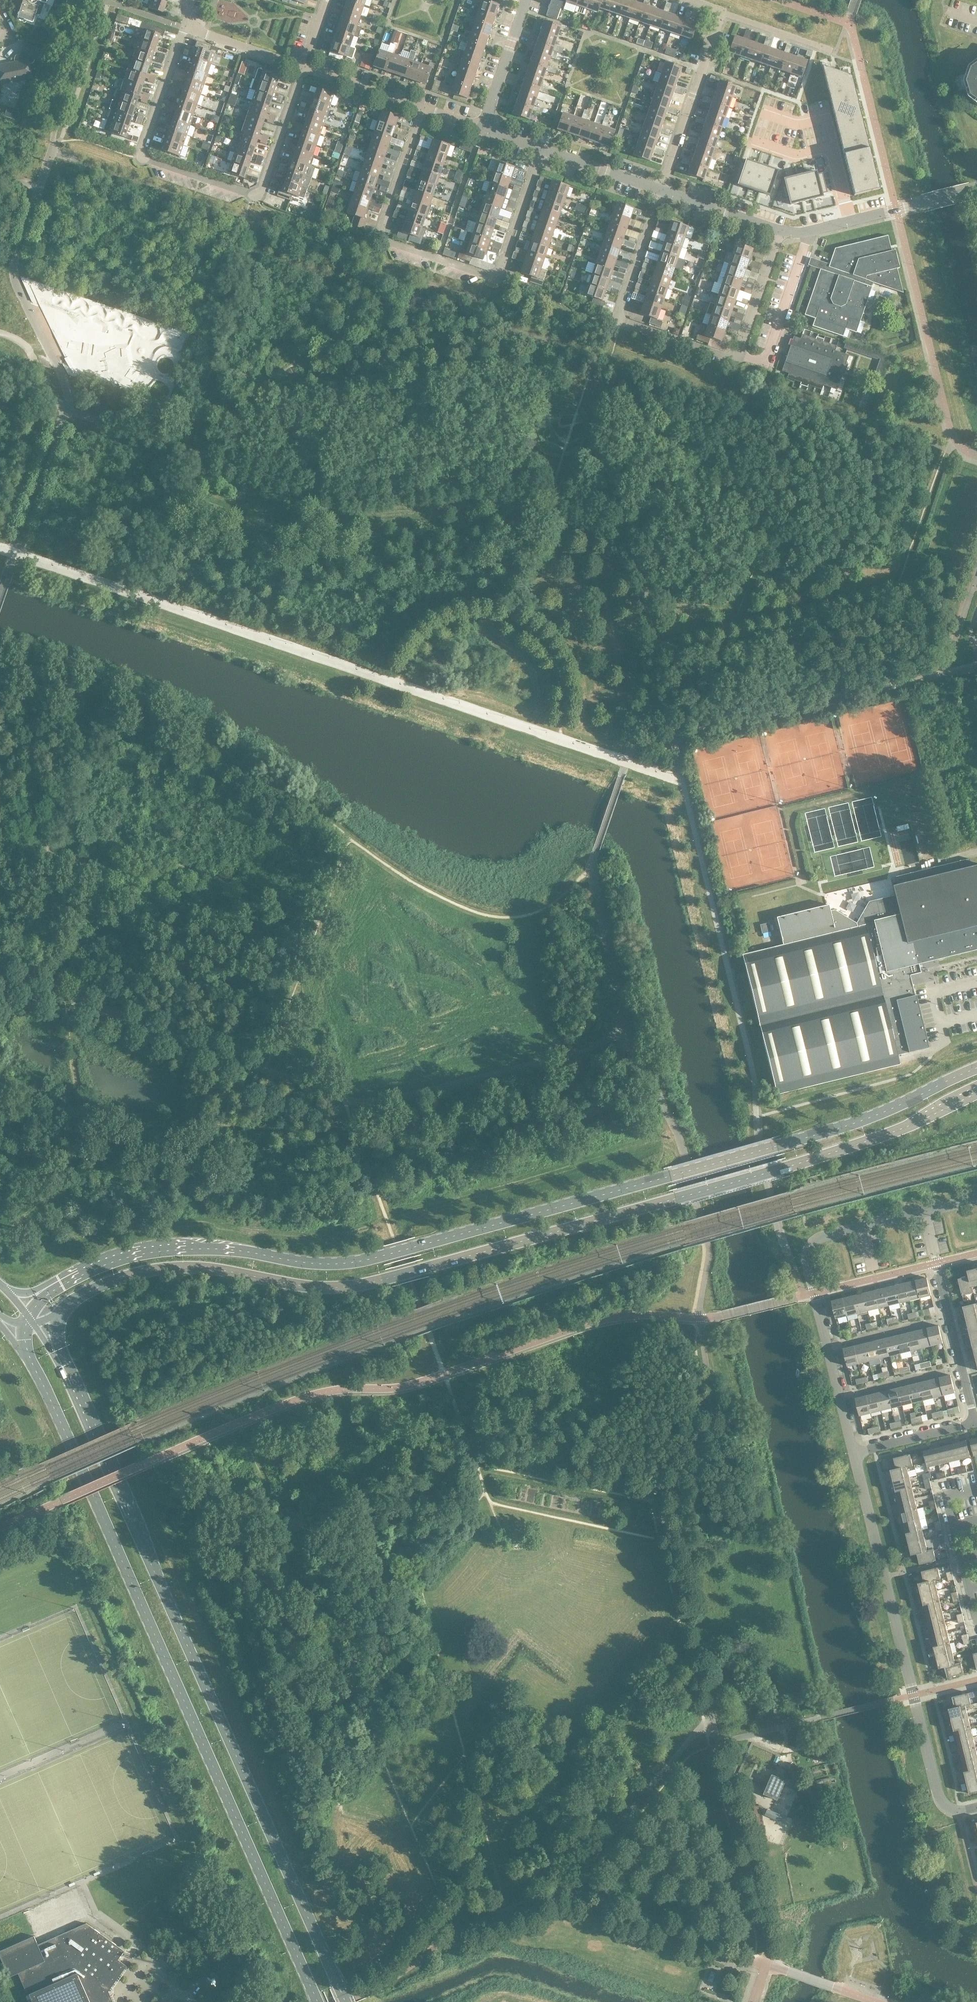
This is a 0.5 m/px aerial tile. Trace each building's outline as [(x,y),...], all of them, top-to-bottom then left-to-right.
[(22,0),(23,1),(17,17),(33,23),(35,15),(40,15),(44,3),(46,4),(47,0),(22,0)] [(160,0),(149,0),(147,7),(163,13),(167,2),(160,0)] [(348,0),(347,0),(346,2),(344,10),(360,16),(364,6),(348,0)] [(476,1),(481,3),(478,11),(495,16),(498,5),(483,0),(477,0),(476,1)] [(546,16),(556,20),(563,0),(551,0),(546,16)] [(576,5),(586,9),(589,0),(578,0),(576,5)] [(586,9),(597,13),(599,8),(598,8),(601,0),(589,0),(586,9)] [(598,8),(599,8),(609,11),(613,0),(601,0),(598,8)] [(609,11),(619,15),(624,0),(613,0),(609,11)] [(619,15),(629,18),(635,2),(629,0),(624,0),(619,15)] [(644,0),(642,5),(645,6),(639,22),(650,25),(655,9),(647,6),(649,2),(644,0)] [(645,6),(642,5),(635,2),(629,18),(639,22),(645,6)] [(669,9),(664,7),(663,12),(665,12),(660,29),(670,32),(676,16),(668,13),(669,9)] [(665,12),(663,12),(655,9),(650,25),(660,29),(665,12)] [(360,16),(344,10),(341,18),(336,16),(335,21),(339,23),(340,20),(357,26),(360,16)] [(478,11),(476,18),(475,21),(491,26),(495,16),(478,11)] [(129,18),(117,14),(115,21),(127,25),(129,18)] [(690,16),(685,14),(683,19),(686,19),(680,36),(691,40),(696,23),(688,20),(690,16)] [(686,19),(683,19),(676,16),(670,32),(680,36),(686,19)] [(476,18),(471,17),(469,22),(474,23),(471,31),(488,37),(491,26),(475,21),(476,18)] [(357,26),(340,20),(339,23),(337,31),(353,36),(357,26)] [(165,30),(139,21),(139,22),(141,22),(139,28),(142,29),(139,36),(141,36),(140,40),(156,45),(160,35),(163,36),(165,30)] [(544,21),(540,32),(557,37),(559,30),(564,31),(566,26),(561,25),(560,27),(544,21)] [(353,36),(337,31),(334,38),(329,37),(328,42),(332,43),(333,41),(350,46),(353,36)] [(471,31),(469,39),(468,41),(484,47),(488,37),(471,31)] [(557,37),(540,32),(537,42),(553,48),(554,45),(557,37)] [(749,36),(744,34),(742,39),(745,40),(739,56),(749,60),(755,43),(747,41),(749,36)] [(745,40),(742,39),(734,36),(729,52),(739,56),(745,40)] [(469,39),(464,37),(462,42),(467,44),(464,51),(481,57),(484,47),(468,41),(469,39)] [(156,45),(140,40),(139,43),(137,42),(135,49),(153,55),(156,45)] [(210,45),(196,41),(194,47),(198,48),(194,58),(211,64),(214,53),(208,51),(210,45)] [(350,46),(333,41),(332,43),(330,51),(346,57),(350,46)] [(769,43),(764,41),(763,46),(765,47),(760,63),(770,67),(776,50),(768,48),(769,43)] [(553,48),(537,42),(533,52),(550,58),(552,50),(557,52),(559,47),(554,45),(553,48)] [(2,85),(10,83),(10,84),(12,84),(12,83),(31,79),(28,64),(33,63),(35,59),(41,61),(45,50),(24,43),(20,54),(21,54),(20,55),(17,56),(15,60),(16,62),(0,65),(0,75),(2,85)] [(765,47),(763,46),(755,43),(749,60),(760,63),(765,47)] [(394,50),(388,48),(387,53),(379,50),(373,66),(384,70),(389,54),(392,55),(394,50)] [(790,50),(785,48),(783,53),(786,54),(780,70),(790,74),(796,57),(788,55),(790,50)] [(158,57),(153,55),(135,49),(132,56),(134,57),(133,59),(133,60),(149,66),(151,60),(162,63),(163,59),(158,57)] [(786,54),(783,53),(776,50),(770,67),(780,70),(786,54)] [(364,51),(359,66),(369,69),(374,55),(364,51)] [(464,51),(462,59),(461,62),(477,67),(481,57),(464,51)] [(550,58),(533,52),(530,62),(546,68),(547,65),(550,58)] [(400,57),(392,55),(389,54),(384,70),(394,74),(400,57)] [(414,57),(409,55),(407,60),(400,57),(394,74),(404,77),(410,61),(412,61),(414,57)] [(462,59),(457,57),(455,63),(460,64),(457,72),(474,78),(477,67),(461,62),(462,59)] [(807,61),(796,57),(790,74),(801,77),(807,61)] [(133,59),(129,58),(128,60),(132,62),(132,63),(130,63),(128,70),(146,76),(149,66),(133,60),(133,59)] [(211,64),(194,58),(192,64),(181,61),(180,65),(207,74),(211,64)] [(420,64),(412,61),(410,61),(404,77),(414,81),(420,64)] [(970,66),(970,67),(965,82),(965,83),(969,97),(970,98),(976,104),(976,61),(970,66)] [(429,62),(428,67),(420,64),(414,81),(425,84),(431,68),(433,69),(434,64),(429,62)] [(546,68),(530,62),(526,73),(543,78),(545,71),(550,72),(552,67),(547,65),(546,68)] [(665,62),(661,73),(677,79),(681,68),(665,62)] [(207,74),(180,65),(179,69),(189,73),(187,79),(204,84),(207,74)] [(851,76),(822,66),(829,96),(854,89),(851,76)] [(279,76),(258,68),(254,79),(276,86),(279,76)] [(146,76),(128,70),(124,80),(142,86),(146,76)] [(457,72),(455,80),(454,82),(470,88),(474,78),(457,72)] [(543,78),(526,73),(523,83),(539,88),(540,86),(543,78)] [(677,79),(661,73),(657,83),(674,89),(673,91),(678,93),(680,88),(675,86),(677,79)] [(455,80),(450,78),(448,83),(453,85),(450,93),(467,98),(470,88),(454,82),(455,80)] [(204,84),(187,79),(184,89),(200,94),(204,84)] [(276,86),(254,79),(251,89),(256,91),(272,96),(276,86)] [(142,86),(124,80),(121,90),(139,96),(142,86)] [(719,81),(715,91),(732,97),(735,86),(719,81)] [(539,88),(523,83),(519,93),(536,99),(538,91),(543,93),(545,87),(540,86),(539,88)] [(674,89),(657,83),(654,93),(670,99),(673,91),(674,89)] [(786,87),(784,94),(790,96),(792,89),(786,87)] [(112,98),(135,106),(139,96),(121,90),(115,88),(115,89),(116,89),(113,96),(115,96),(114,99),(112,98)] [(317,88),(313,99),(330,105),(333,94),(317,88)] [(200,94),(184,89),(180,99),(197,105),(200,94)] [(854,89),(829,96),(834,116),(859,109),(857,109),(855,103),(857,103),(854,89)] [(272,96),(256,91),(252,101),(269,106),(272,96)] [(732,97),(715,91),(713,99),(708,98),(706,103),(711,104),(712,102),(728,107),(732,97)] [(536,99),(519,93),(516,103),(532,109),(533,106),(536,99)] [(670,99),(654,93),(650,104),(667,109),(666,112),(671,113),(673,108),(668,107),(670,99)] [(231,94),(227,103),(235,106),(238,97),(231,94)] [(135,106),(112,98),(112,99),(114,100),(113,102),(111,102),(109,109),(108,108),(108,109),(132,117),(135,106)] [(197,105),(180,99),(177,109),(193,115),(197,105)] [(330,105),(313,99),(310,109),(326,115),(330,105)] [(269,106),(252,101),(249,111),(265,117),(269,106)] [(712,102),(711,104),(708,112),(725,118),(728,107),(712,102)] [(532,109),(516,103),(512,114),(529,120),(531,111),(536,113),(538,108),(533,106),(532,109)] [(667,109),(650,104),(647,114),(663,120),(666,112),(667,109)] [(560,112),(562,113),(557,129),(567,133),(573,116),(565,114),(567,109),(562,107),(560,112)] [(7,109),(5,116),(19,121),(21,113),(7,109)] [(132,117),(108,109),(109,109),(106,116),(108,117),(107,119),(105,119),(128,127),(132,117)] [(193,115),(177,109),(173,120),(190,125),(193,115)] [(326,115),(310,109),(306,119),(323,125),(326,115)] [(859,109),(834,116),(839,135),(864,129),(861,129),(860,123),(862,123),(861,116),(858,117),(857,111),(859,110),(859,109)] [(398,116),(381,110),(378,121),(395,127),(398,116)] [(265,117),(249,111),(245,121),(262,127),(265,117)] [(725,118),(708,112),(706,120),(701,118),(699,123),(704,125),(705,122),(721,128),(725,118)] [(587,116),(582,114),(581,119),(583,120),(578,136),(588,140),(593,123),(586,121),(587,116)] [(663,120),(647,114),(643,124),(660,130),(659,132),(664,134),(666,129),(661,127),(663,120)] [(223,115),(221,122),(227,124),(229,117),(223,115)] [(583,120),(581,119),(573,116),(567,133),(578,136),(583,120)] [(128,127),(105,119),(107,120),(104,130),(101,129),(125,137),(128,127)] [(323,125),(306,119),(303,130),(319,135),(323,125)] [(190,125),(173,120),(170,130),(186,135),(190,125)] [(262,127),(245,121),(242,131),(258,137),(262,127)] [(395,127),(378,121),(374,131),(391,137),(395,127)] [(608,123),(603,121),(601,126),(604,127),(598,143),(609,147),(614,131),(606,128),(608,123)] [(705,122),(704,125),(701,132),(718,138),(721,128),(705,122)] [(604,127),(601,126),(593,123),(588,140),(598,143),(604,127)] [(660,130),(643,124),(640,134),(656,140),(659,132),(660,130)] [(864,129),(839,135),(843,155),(869,149),(869,148),(866,149),(865,143),(867,142),(866,136),(863,136),(862,130),(864,130),(864,129)] [(186,135),(170,130),(166,140),(183,146),(186,135)] [(319,135),(303,130),(299,140),(316,145),(319,135)] [(258,137),(242,131),(238,142),(255,147),(258,137)] [(391,137),(374,131),(371,141),(388,147),(391,137)] [(718,138),(701,132),(699,140),(694,138),(692,144),(697,145),(698,143),(714,148),(718,138)] [(656,140),(640,134),(637,145),(653,150),(652,153),(657,154),(659,149),(654,148),(656,140)] [(450,145),(433,139),(429,150),(446,156),(450,145)] [(183,146),(166,140),(163,150),(179,156),(183,146)] [(316,145),(299,140),(296,150),(312,156),(316,145)] [(388,147),(371,141),(367,152),(384,157),(388,147)] [(473,145),(461,141),(459,148),(471,152),(473,145)] [(255,147),(238,142),(235,152),(251,158),(255,147)] [(337,142),(334,151),(340,153),(343,144),(337,142)] [(698,143),(697,145),(694,153),(711,158),(714,148),(698,143)] [(653,150),(637,145),(633,155),(649,161),(652,153),(653,150)] [(490,151),(478,147),(476,154),(488,158),(490,151)] [(869,149),(843,155),(848,175),(874,169),(873,168),(871,169),(870,163),(872,162),(870,156),(868,156),(867,150),(869,150),(869,149)] [(312,156),(296,150),(292,160),(309,166),(312,156)] [(446,156),(429,150),(425,160),(442,166),(446,156)] [(251,158),(235,152),(231,162),(248,168),(251,158)] [(384,157),(367,152),(364,162),(381,168),(384,157)] [(711,158),(694,153),(692,161),(687,159),(685,164),(690,166),(691,163),(707,169),(711,158)] [(743,167),(742,172),(752,176),(757,163),(751,161),(746,159),(745,163),(743,167)] [(309,166),(292,160),(289,170),(305,176),(309,166)] [(442,166),(425,160),(422,170),(439,176),(442,166)] [(514,167),(497,161),(493,172),(510,178),(514,167)] [(248,168),(231,162),(227,173),(244,178),(248,168)] [(381,168),(364,162),(360,172),(377,178),(381,168)] [(691,163),(690,166),(687,174),(704,179),(707,169),(691,163)] [(757,163),(752,176),(763,179),(767,167),(757,163)] [(767,167),(763,179),(773,183),(775,178),(778,170),(767,167)] [(874,169),(848,175),(853,195),(879,189),(875,175),(873,176),(871,170),(874,169)] [(305,176),(289,170),(285,181),(302,186),(305,176)] [(439,176),(422,170),(419,181),(435,186),(439,176)] [(816,171),(805,174),(808,186),(819,184),(818,179),(817,174),(816,171)] [(377,178),(360,172),(357,182),(374,188),(377,178)] [(510,178),(493,172),(490,182),(507,188),(510,178)] [(738,181),(737,184),(742,186),(748,188),(752,176),(742,172),(740,176),(738,181)] [(805,174),(794,176),(798,189),(808,186),(805,174)] [(752,176),(748,188),(758,192),(763,179),(752,176)] [(788,178),(783,179),(785,186),(787,192),(798,189),(794,176),(788,178)] [(335,179),(333,185),(340,188),(342,182),(335,179)] [(763,179),(758,192),(769,195),(772,187),(773,183),(763,179)] [(569,186),(552,180),(548,191),(565,196),(569,186)] [(308,188),(302,186),(285,181),(282,191),(279,190),(277,196),(290,200),(292,195),(304,199),(308,188)] [(435,186),(419,181),(415,191),(432,196),(435,186)] [(374,188),(357,182),(353,193),(370,198),(374,188)] [(507,188),(490,182),(486,192),(503,198),(507,188)] [(819,184),(808,186),(811,199),(822,197),(821,193),(820,188),(819,184)] [(332,186),(330,192),(338,195),(340,188),(332,186)] [(808,186),(798,189),(801,202),(811,199),(808,186)] [(798,189),(787,192),(788,197),(790,205),(795,203),(801,202),(798,189)] [(432,196),(415,191),(412,201),(429,207),(432,196)] [(565,196),(548,191),(545,201),(562,207),(565,196)] [(503,198),(486,192),(483,203),(500,208),(503,198)] [(370,198),(353,193),(350,203),(367,208),(370,198)] [(329,196),(326,204),(337,208),(340,200),(329,196)] [(429,207),(412,201),(408,211),(425,217),(429,207)] [(562,207),(545,201),(541,211),(558,217),(562,207)] [(645,212),(616,202),(613,213),(630,218),(631,215),(636,216),(635,220),(642,223),(645,212)] [(367,208),(350,203),(346,213),(354,216),(351,225),(363,229),(366,220),(363,219),(367,208)] [(500,208),(483,203),(479,213),(496,219),(500,208)] [(577,203),(575,210),(584,213),(586,206),(577,203)] [(425,217),(408,211),(405,221),(422,227),(425,217)] [(558,217),(541,211),(538,221),(555,227),(558,217)] [(496,219),(479,213),(476,223),(493,229),(496,219)] [(630,218),(613,213),(609,223),(626,229),(630,218)] [(422,227),(405,221),(401,232),(398,231),(396,237),(408,241),(410,235),(418,238),(422,227)] [(438,221),(434,232),(443,234),(446,224),(438,221)] [(555,227),(538,221),(534,232),(551,237),(555,227)] [(671,221),(667,231),(684,237),(688,227),(671,221)] [(493,229),(476,223),(472,233),(490,239),(493,229)] [(626,229),(609,223),(606,233),(623,239),(626,229)] [(467,231),(463,242),(486,249),(490,239),(472,233),(467,231)] [(684,237),(667,231),(664,242),(681,247),(684,237)] [(551,237),(534,232),(531,242),(548,247),(551,237)] [(623,239),(606,233),(602,243),(619,249),(623,239)] [(887,235),(881,237),(835,248),(827,271),(820,269),(808,304),(804,315),(814,318),(811,329),(842,339),(845,329),(856,332),(873,282),(887,287),(888,284),(894,283),(895,290),(903,293),(897,268),(899,268),(899,265),(896,253),(896,252),(895,252),(895,249),(891,250),(887,235)] [(486,249),(463,242),(460,252),(459,252),(457,258),(470,262),(472,256),(482,260),(486,249)] [(548,247),(531,242),(527,252),(544,258),(548,247)] [(681,247),(664,242),(661,252),(677,258),(681,247)] [(619,249),(602,243),(599,254),(616,259),(619,249)] [(736,243),(732,253),(749,259),(752,249),(736,243)] [(445,247),(442,255),(450,257),(445,247)] [(544,258),(527,252),(524,262),(541,268),(544,258)] [(677,258),(661,252),(657,262),(674,268),(677,258)] [(749,259),(732,253),(728,264),(745,269),(749,259)] [(616,259),(599,254),(595,264),(612,270),(616,259)] [(541,268),(524,262),(520,273),(531,276),(529,282),(541,286),(543,280),(537,278),(541,268)] [(674,268),(657,262),(654,272),(670,278),(674,268)] [(724,262),(720,272),(742,280),(745,269),(728,264),(724,262)] [(612,270),(595,264),(592,274),(609,280),(612,270)] [(670,278),(654,272),(650,283),(667,288),(670,278)] [(742,280),(720,272),(717,282),(721,284),(738,290),(742,280)] [(609,280),(592,274),(588,284),(605,290),(609,280)] [(667,288),(650,283),(647,293),(664,298),(667,288)] [(605,290),(588,284),(585,295),(593,297),(591,303),(603,307),(605,301),(602,300),(605,290)] [(738,290),(721,284),(718,294),(735,300),(738,290)] [(664,298),(647,293),(643,303),(660,309),(664,298)] [(718,294),(714,304),(714,305),(731,310),(735,300),(718,294)] [(684,295),(681,304),(687,306),(691,297),(684,295)] [(660,309),(643,303),(639,313),(650,317),(648,323),(661,327),(663,321),(656,319),(660,309)] [(706,313),(711,315),(728,321),(731,310),(714,305),(714,304),(710,303),(706,313)] [(711,315),(707,325),(724,331),(728,321),(711,315)] [(724,331),(707,325),(704,335),(698,333),(696,339),(708,343),(710,338),(721,341),(724,331)] [(794,333),(781,371),(788,373),(787,378),(821,389),(823,385),(836,390),(842,374),(844,374),(842,373),(843,369),(845,370),(847,365),(845,364),(848,355),(835,350),(836,346),(802,334),(801,336),(794,333)] [(946,864),(903,874),(895,876),(897,884),(893,885),(895,893),(869,899),(856,921),(834,908),(830,909),(829,902),(776,915),(776,918),(783,943),(742,953),(772,1076),(776,1095),(900,1064),(898,1056),(897,1055),(929,1047),(927,1043),(916,995),(914,995),(912,986),(908,970),(913,972),(917,966),(916,965),(916,964),(937,959),(976,949),(976,865),(971,866),(969,858),(946,864)] [(973,1266),(974,1269),(967,1271),(969,1276),(971,1287),(973,1287),(976,1286),(976,1265),(973,1266)] [(971,1287),(969,1276),(958,1279),(962,1295),(974,1293),(973,1287),(971,1287)] [(927,1278),(916,1280),(920,1298),(931,1295),(927,1278)] [(920,1298),(916,1280),(906,1283),(910,1301),(920,1298)] [(910,1301),(906,1283),(895,1285),(899,1303),(910,1301)] [(899,1303),(895,1285),(885,1288),(889,1306),(899,1303)] [(889,1306),(885,1288),(874,1291),(878,1308),(889,1306)] [(878,1308),(874,1291),(864,1293),(868,1311),(878,1308)] [(868,1311),(864,1293),(853,1296),(857,1313),(868,1311)] [(857,1313),(853,1296),(843,1298),(847,1316),(857,1313)] [(847,1316),(843,1298),(832,1301),(836,1319),(847,1316)] [(976,1303),(963,1307),(964,1310),(962,1310),(964,1318),(976,1315),(976,1303)] [(964,1318),(966,1325),(968,1325),(968,1328),(976,1326),(976,1315),(964,1318)] [(943,1343),(939,1325),(928,1328),(932,1346),(943,1343)] [(968,1328),(969,1331),(967,1331),(969,1339),(976,1337),(976,1326),(968,1328)] [(932,1346),(928,1328),(917,1331),(922,1348),(932,1346)] [(922,1348),(917,1331),(907,1333),(911,1351),(922,1348)] [(911,1351),(907,1333),(896,1336),(901,1353),(911,1351)] [(901,1353),(896,1336),(886,1338),(890,1356),(901,1353)] [(890,1356),(886,1338),(875,1341),(880,1358),(890,1356)] [(880,1358),(875,1341),(865,1343),(869,1361),(880,1358)] [(869,1361),(865,1343),(854,1346),(859,1364),(869,1361)] [(859,1364),(854,1346),(843,1349),(848,1366),(859,1364)] [(955,1392),(951,1375),(940,1378),(944,1395),(955,1392)] [(944,1395),(940,1378),(929,1380),(934,1398),(944,1395)] [(934,1398),(929,1380),(919,1383),(923,1400),(934,1398)] [(923,1400),(919,1383),(908,1385),(913,1403),(923,1400)] [(913,1403),(908,1385),(898,1388),(902,1405),(913,1403)] [(902,1405),(898,1388),(887,1390),(892,1408),(902,1405)] [(892,1408),(887,1390),(877,1393),(881,1411),(892,1408)] [(881,1411),(877,1393),(867,1396),(871,1413),(881,1411)] [(871,1413),(867,1396),(856,1398),(860,1416),(871,1413)] [(960,1442),(959,1439),(954,1440),(959,1460),(970,1457),(966,1440),(960,1442)] [(959,1460),(954,1440),(950,1441),(950,1444),(945,1446),(949,1462),(959,1460)] [(939,1447),(938,1444),(933,1445),(938,1465),(949,1462),(945,1446),(939,1447)] [(938,1465),(933,1445),(929,1446),(930,1449),(923,1451),(927,1467),(938,1465)] [(894,1458),(896,1469),(913,1465),(910,1454),(894,1458)] [(913,1465),(896,1469),(891,1470),(891,1473),(890,1474),(891,1481),(909,1477),(908,1471),(916,1469),(914,1465),(913,1465)] [(912,1487),(909,1477),(891,1481),(893,1489),(895,1488),(896,1491),(912,1487)] [(915,1498),(912,1487),(896,1491),(897,1494),(895,1495),(897,1502),(915,1498)] [(917,1509),(915,1498),(897,1502),(898,1510),(900,1509),(901,1513),(917,1509)] [(920,1519),(917,1509),(901,1513),(902,1516),(900,1516),(902,1524),(920,1519)] [(922,1530),(920,1519),(902,1524),(904,1531),(905,1531),(906,1534),(922,1530)] [(925,1540),(922,1530),(906,1534),(907,1537),(905,1537),(907,1545),(925,1540)] [(927,1550),(925,1540),(907,1545),(909,1552),(911,1552),(911,1555),(917,1554),(928,1551),(927,1550)] [(933,1549),(927,1550),(928,1551),(917,1554),(920,1565),(936,1561),(933,1549)] [(941,1579),(938,1567),(922,1571),(924,1582),(934,1579),(935,1580),(941,1579)] [(934,1579),(924,1582),(918,1583),(919,1587),(917,1587),(919,1595),(937,1590),(935,1580),(934,1579)] [(940,1601),(937,1590),(919,1595),(921,1602),(923,1602),(924,1605),(940,1601)] [(942,1611),(940,1601),(924,1605),(924,1608),(922,1608),(924,1616),(942,1611)] [(945,1622),(942,1611),(924,1616),(926,1623),(928,1623),(929,1626),(945,1622)] [(947,1633),(945,1622),(929,1626),(930,1629),(928,1629),(930,1637),(947,1633)] [(950,1643),(947,1633),(930,1637),(931,1645),(933,1644),(934,1647),(950,1643)] [(953,1654),(950,1643),(934,1647),(935,1650),(933,1650),(935,1658),(953,1654)] [(954,1660),(953,1654),(935,1658),(936,1666),(938,1665),(939,1669),(945,1667),(961,1663),(963,1662),(962,1658),(954,1660)] [(964,1674),(961,1663),(945,1667),(948,1678),(964,1674)] [(971,1704),(969,1693),(952,1697),(955,1707),(955,1708),(971,1704)] [(973,1704),(971,1704),(955,1708),(955,1707),(949,1709),(950,1712),(948,1713),(950,1720),(968,1716),(966,1710),(974,1708),(973,1704)] [(970,1726),(968,1716),(950,1720),(951,1727),(953,1727),(954,1730),(970,1726)] [(973,1736),(970,1726),(954,1730),(955,1733),(953,1733),(955,1741),(973,1736)] [(976,1747),(973,1736),(955,1741),(957,1748),(958,1748),(959,1751),(976,1747)] [(976,1747),(959,1751),(960,1754),(958,1754),(960,1762),(976,1758),(976,1753),(976,1747)] [(960,1762),(962,1769),(964,1769),(964,1772),(976,1769),(976,1758),(960,1762)] [(964,1772),(965,1775),(963,1775),(965,1783),(976,1780),(976,1769),(964,1772)] [(785,1780),(771,1774),(762,1794),(776,1800),(785,1780)] [(965,1783),(967,1790),(969,1790),(969,1793),(976,1792),(976,1780),(965,1783)] [(83,1924),(76,1927),(74,1930),(72,1929),(37,1944),(34,1936),(0,1950),(0,1957),(9,1977),(18,1973),(27,1995),(29,1994),(33,2001),(113,2001),(108,1991),(126,1966),(118,1959),(124,1951),(100,1933),(86,1923),(83,1924)]
